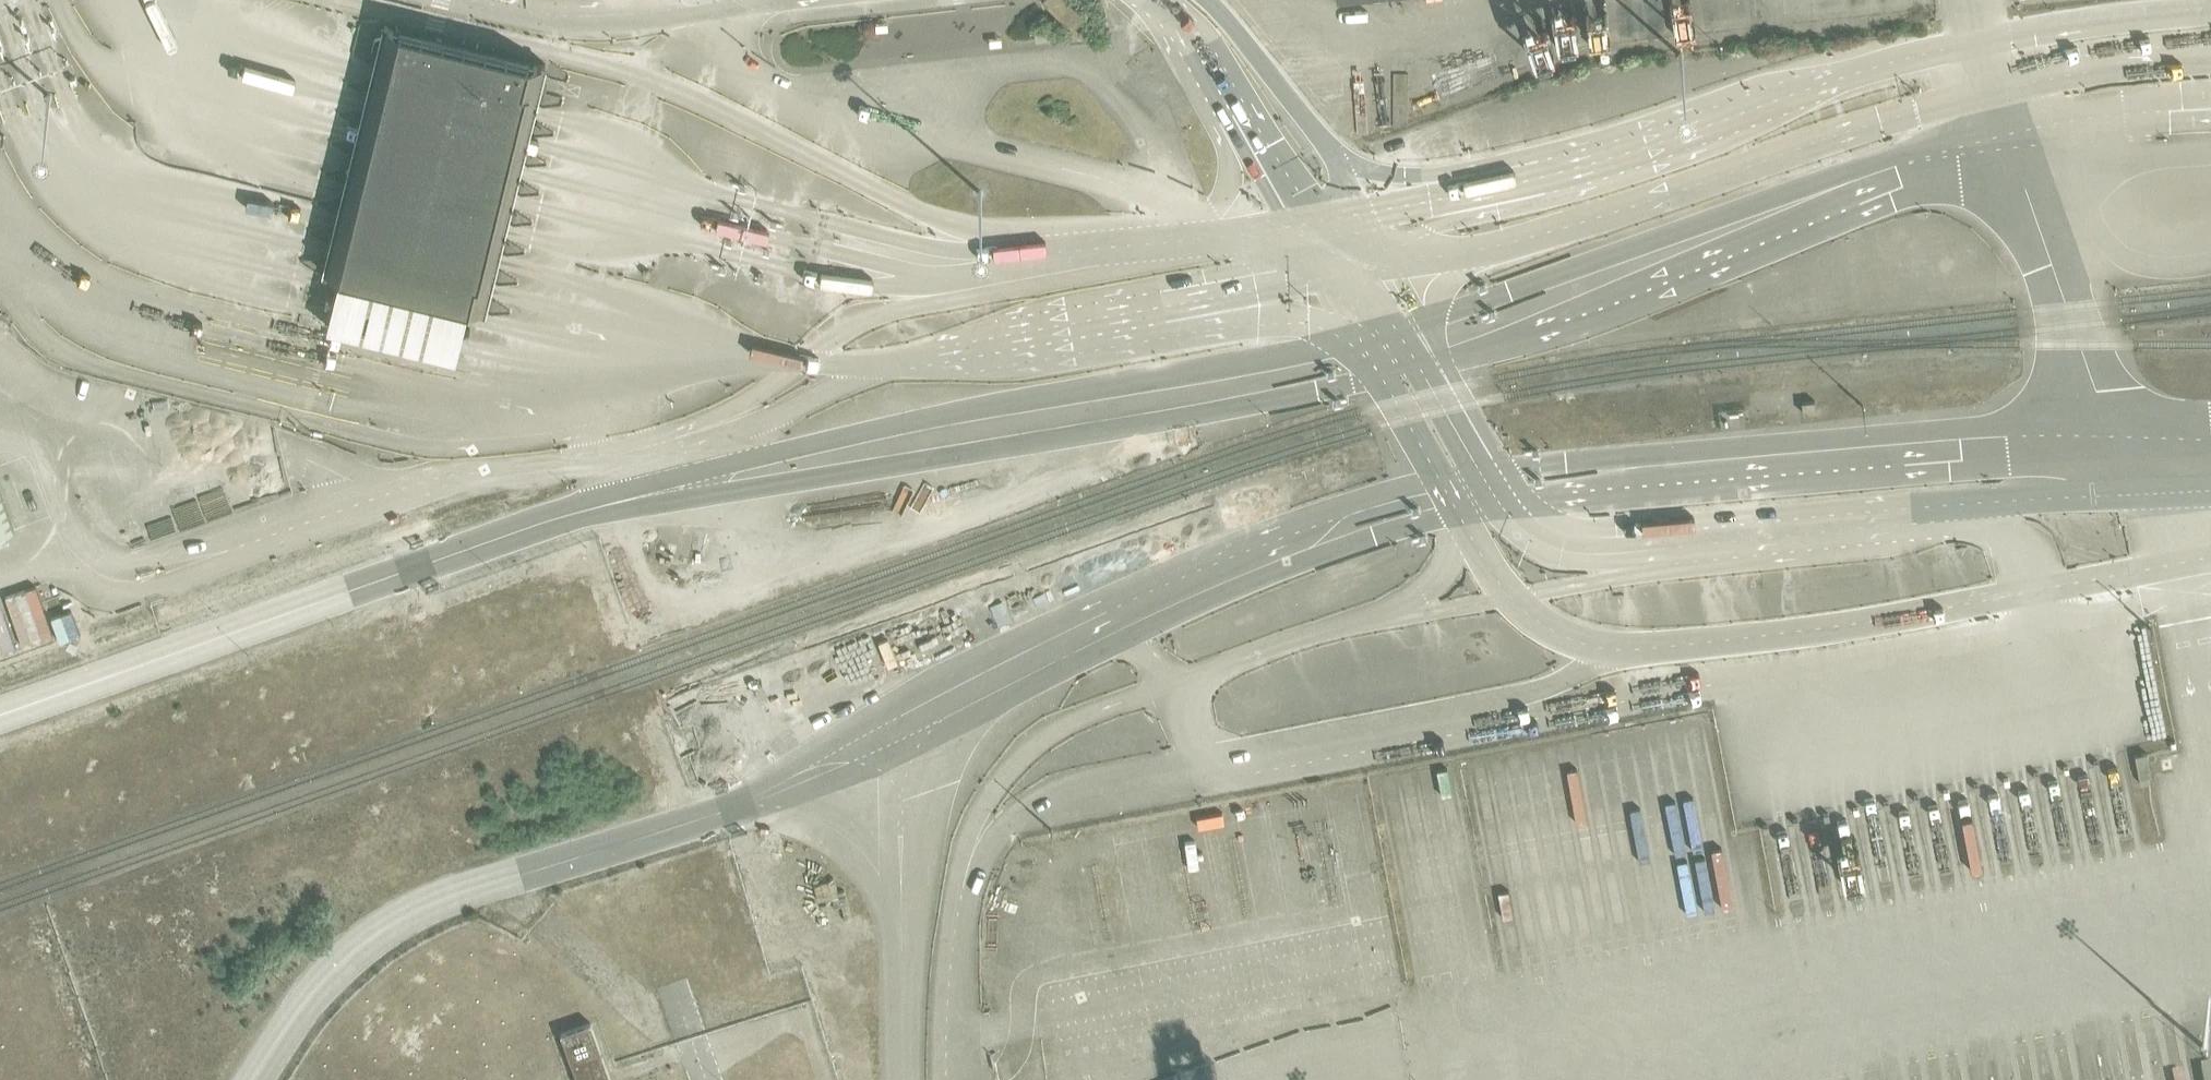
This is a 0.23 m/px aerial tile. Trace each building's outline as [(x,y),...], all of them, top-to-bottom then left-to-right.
[(1041,1),(1071,30),(1084,17),(1066,0),(1041,0),(1041,1)] [(1035,40),(1049,39),(1047,26),(1034,28),(1035,40)] [(545,67),(387,31),(331,274),(471,306),(489,310),(545,67)] [(471,306),(331,274),(318,329),(458,362),(471,306)] [(14,532),(0,493),(0,537),(14,532)] [(599,1047),(590,1022),(560,1033),(569,1058),(577,1079),(610,1079),(609,1076),(599,1047)] [(2200,1068),(2202,1079),(2210,1079),(2210,1066),(2200,1068)]
